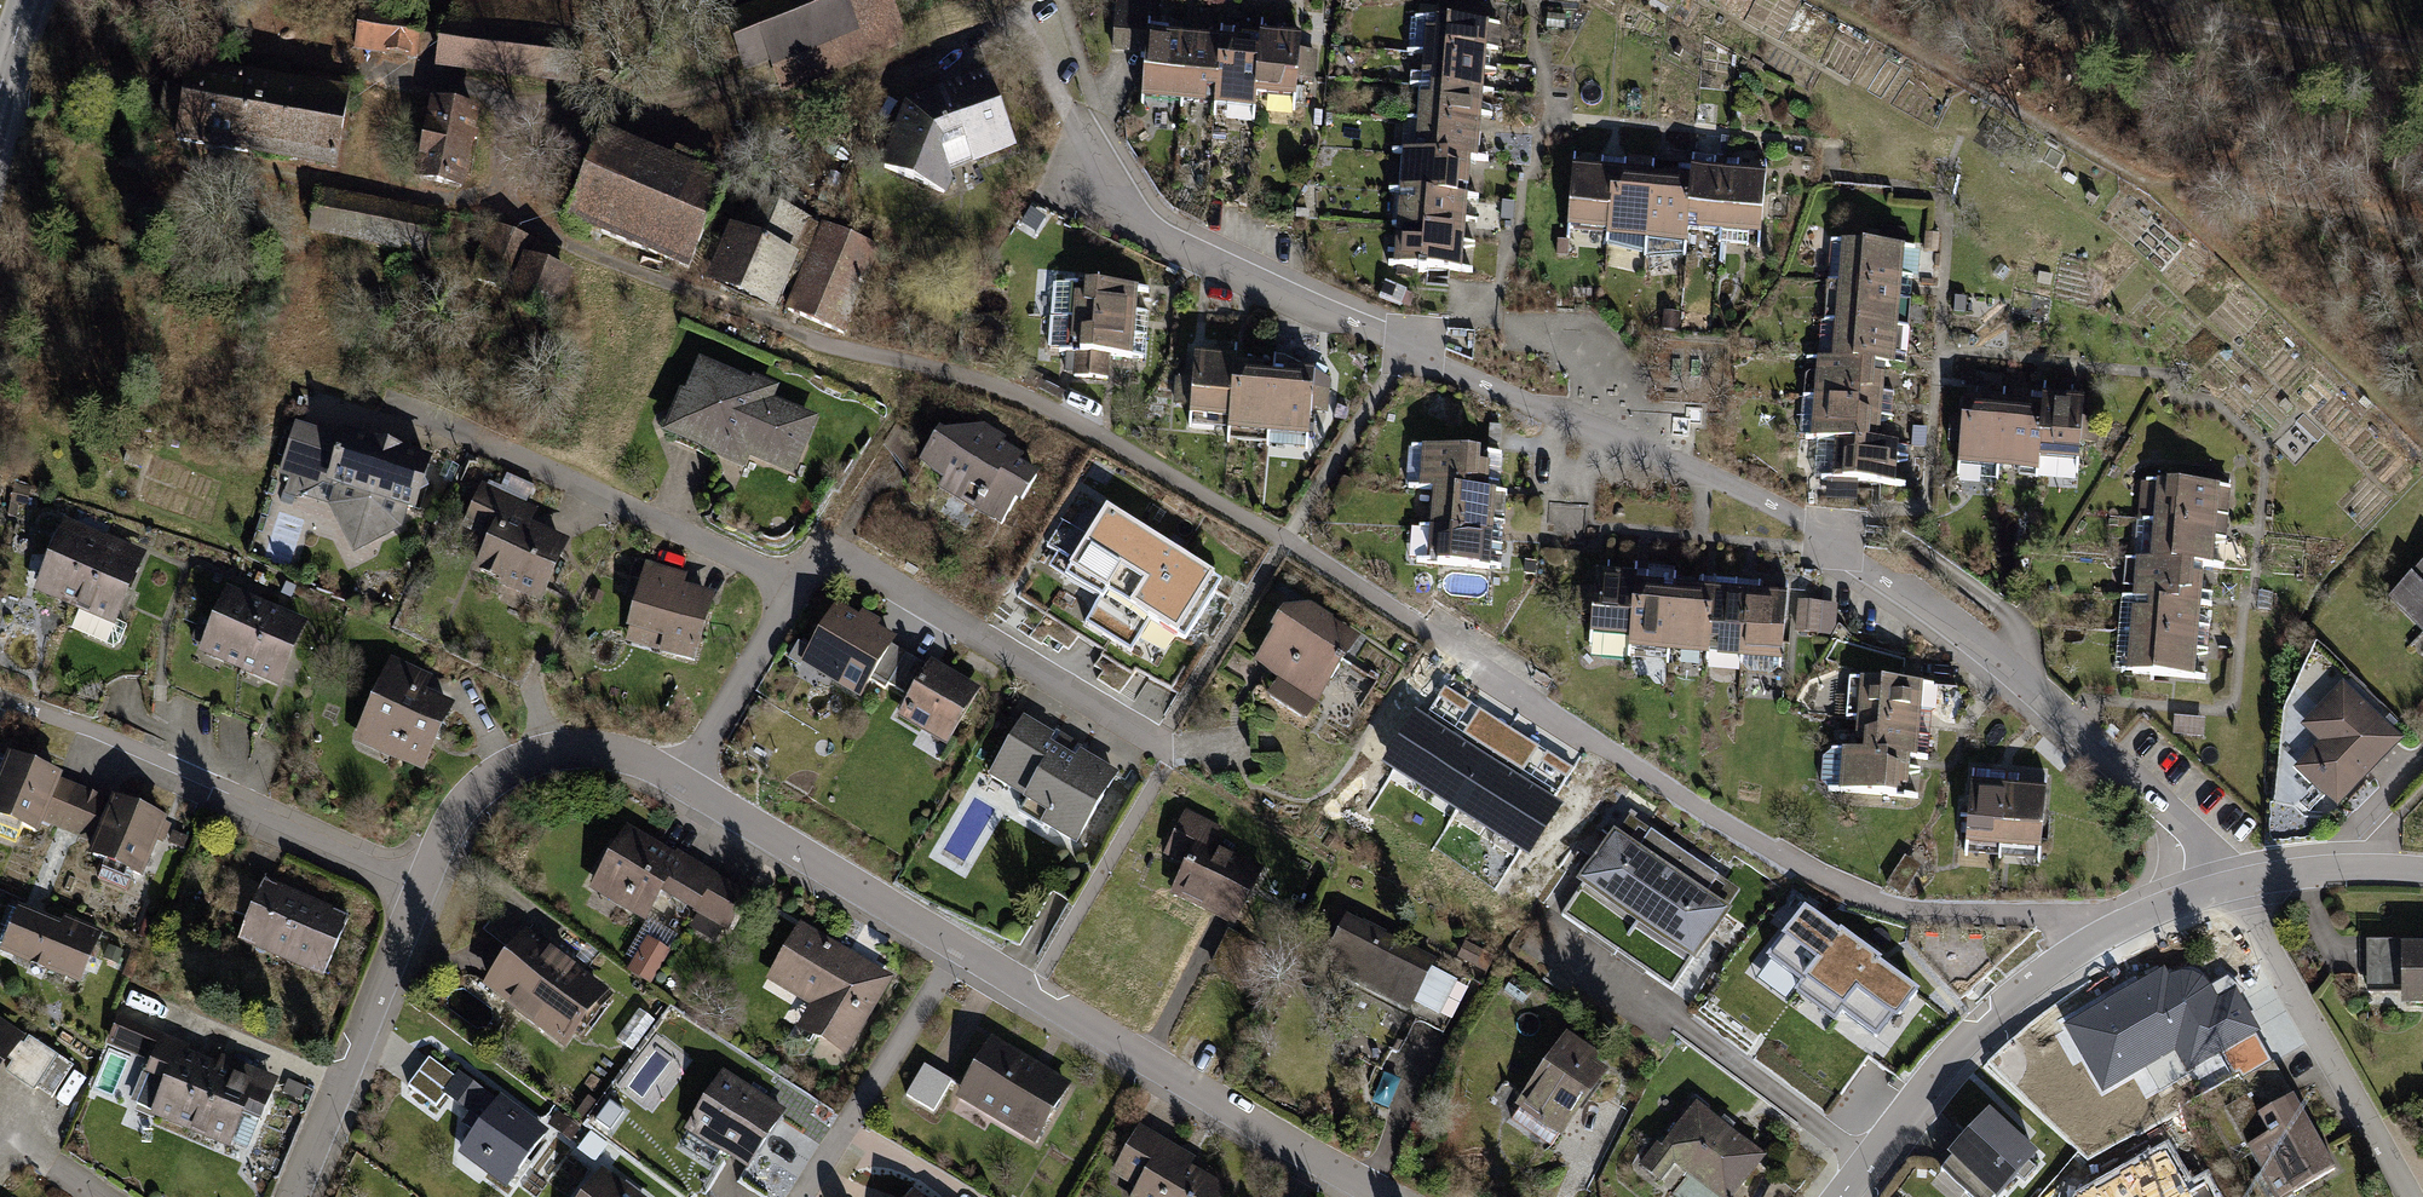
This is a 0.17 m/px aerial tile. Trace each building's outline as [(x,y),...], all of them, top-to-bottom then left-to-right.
[(590,4),(563,0),(452,0),(449,21),(440,20),(433,70),(578,89),(590,4)] [(901,26),(891,0),(819,0),(820,1),(716,43),(725,64),(737,59),(743,76),(769,66),(773,78),(781,97),(909,46),(901,26)] [(1137,112),(1175,115),(1181,47),(1146,44),(1147,36),(1149,4),(1111,1),(1106,58),(1141,61),(1137,112)] [(416,62),(423,14),(359,4),(352,52),(416,62)] [(1488,34),(1426,29),(1423,65),(1485,70),(1488,34)] [(1290,110),(1296,46),(1254,42),(1254,53),(1249,107),(1290,110)] [(1209,118),(1214,50),(1181,47),(1175,115),(1209,118)] [(1249,107),(1254,53),(1214,50),(1209,118),(1248,121),(1249,107)] [(333,174),(348,93),(185,64),(171,145),(333,174)] [(1483,99),(1485,70),(1423,65),(1421,94),(1480,99),(1483,99)] [(947,195),(953,182),(948,171),(972,162),(973,164),(1017,147),(987,73),(906,105),(879,167),(947,195)] [(1478,130),(1480,99),(1421,94),(1417,94),(1415,125),(1478,130)] [(479,110),(429,99),(412,182),(462,192),(472,143),(476,144),(479,133),(474,133),(479,110)] [(1475,166),(1478,130),(1415,125),(1412,161),(1468,166),(1475,166)] [(688,273),(726,181),(708,173),(711,164),(675,150),(671,159),(601,131),(563,223),(688,273)] [(1464,207),(1468,166),(1412,161),(1397,160),(1394,201),(1464,207)] [(1606,243),(1611,182),(1571,179),(1566,240),(1606,243)] [(1722,246),(1727,182),(1689,179),(1688,188),(1683,243),(1722,246)] [(1640,249),(1646,185),(1611,182),(1606,243),(1606,247),(1640,249)] [(1762,185),(1727,182),(1722,246),(1757,249),(1762,185)] [(1683,243),(1688,188),(1646,185),(1640,249),(1683,253),(1683,243)] [(437,260),(446,215),(316,189),(307,234),(437,260)] [(731,229),(728,228),(704,286),(774,315),(785,289),(798,258),(794,257),(809,222),(809,221),(747,194),(731,229)] [(1464,207),(1394,201),(1391,237),(1461,242),(1464,207)] [(785,289),(793,292),(820,227),(809,222),(794,257),(798,258),(785,289)] [(553,324),(572,274),(552,266),(558,251),(490,224),(469,278),(512,294),(507,306),(553,324)] [(793,292),(785,311),(843,336),(880,249),(822,224),(820,227),(793,292)] [(1461,242),(1391,237),(1388,276),(1458,281),(1461,242)] [(1899,256),(1834,252),(1832,287),(1896,292),(1899,256)] [(1072,276),(1047,275),(1044,324),(1064,325),(1064,337),(1147,341),(1149,296),(1071,292),(1072,276)] [(1896,292),(1832,287),(1829,327),(1894,331),(1896,292)] [(1894,331),(1829,327),(1826,367),(1876,370),(1891,371),(1894,331)] [(1145,372),(1147,341),(1064,337),(1062,359),(1072,360),(1071,385),(1108,386),(1108,370),(1145,372)] [(1227,353),(1189,352),(1185,432),(1223,434),(1226,371),(1227,353)] [(779,388),(752,377),(751,381),(698,359),(684,394),(679,392),(660,436),(744,471),(748,459),(794,478),(819,417),(775,399),(779,388)] [(1874,408),(1876,370),(1826,367),(1810,366),(1808,404),(1874,408)] [(1271,373),(1226,371),(1223,434),(1223,444),(1267,447),(1271,373)] [(1315,375),(1271,373),(1267,447),(1311,449),(1315,375)] [(1995,402),(1960,400),(1956,478),(1990,479),(1995,402)] [(1995,402),(1990,479),(2033,482),(2037,404),(1995,402)] [(1874,408),(1808,404),(1805,443),(1828,445),(1871,447),(1874,408)] [(2082,406),(2037,404),(2033,482),(2077,484),(2082,406)] [(413,519),(431,459),(342,432),(340,439),(295,425),(278,478),(287,480),(283,493),(328,507),(353,555),(402,529),(405,517),(413,519)] [(1021,506),(1039,475),(1019,463),(1023,456),(1002,443),(1005,438),(984,426),(943,435),(939,433),(919,467),(943,482),(939,489),(1001,526),(1015,502),(1021,506)] [(1871,447),(1828,445),(1826,486),(1894,490),(1897,449),(1871,447)] [(1484,453),(1411,447),(1408,489),(1434,491),(1427,564),(1491,570),(1498,494),(1490,493),(1492,466),(1483,465),(1484,453)] [(472,576),(541,605),(568,543),(530,526),(537,509),(484,485),(460,540),(483,550),(472,576)] [(2227,494),(2137,485),(2134,525),(2223,533),(2227,494)] [(1141,579),(1163,544),(1107,510),(1086,545),(1141,579)] [(67,613),(98,537),(61,522),(31,598),(67,613)] [(2223,533),(2134,525),(2130,565),(2219,574),(2223,533)] [(144,555),(98,537),(67,613),(113,631),(144,555)] [(1163,544),(1141,579),(1195,611),(1216,576),(1163,544)] [(1107,635),(1141,579),(1086,545),(1070,571),(1103,591),(1085,621),(1107,635)] [(2219,574),(2130,565),(2125,609),(2215,617),(2219,574)] [(624,646),(698,664),(715,593),(684,585),(686,576),(644,566),(624,646)] [(2390,597),(2422,632),(2422,566),(2390,597)] [(1634,584),(1635,579),(1594,575),(1589,638),(1629,641),(1634,584)] [(1141,579),(1107,635),(1131,649),(1149,619),(1179,637),(1195,611),(1141,579)] [(1674,588),(1634,584),(1629,641),(1628,653),(1668,657),(1674,588)] [(1674,588),(1668,657),(1707,660),(1711,616),(1699,615),(1702,590),(1674,588)] [(196,656),(235,672),(263,605),(225,589),(196,656)] [(1747,594),(1702,590),(1699,615),(1711,616),(1707,660),(1741,663),(1747,594)] [(1787,598),(1747,594),(1741,663),(1781,667),(1787,598)] [(308,623),(263,605),(235,672),(280,691),(308,623)] [(800,667),(861,701),(874,679),(892,647),(897,639),(878,629),(882,623),(872,617),(862,611),(858,617),(836,605),(800,667)] [(1361,638),(1314,607),(1285,614),(1271,638),(1254,665),(1281,680),(1268,700),(1311,725),(1361,638)] [(2215,617),(2125,609),(2122,647),(2211,655),(2215,617)] [(927,668),(892,647),(874,679),(909,700),(927,668)] [(2211,655),(2122,647),(2118,685),(2208,694),(2211,655)] [(425,777),(454,703),(424,691),(430,676),(391,661),(356,749),(425,777)] [(982,691),(931,661),(927,668),(909,700),(897,719),(948,748),(982,691)] [(2402,740),(2343,682),(2300,725),(2316,741),(2290,767),(2333,810),(2402,740)] [(1838,725),(1916,730),(1918,692),(1840,688),(1838,725)] [(1563,804),(1415,711),(1383,761),(1531,854),(1563,804)] [(1075,848),(1119,775),(1080,752),(1075,760),(1063,753),(1051,746),(1057,738),(1023,718),(989,777),(1025,798),(1016,814),(1075,848)] [(1836,759),(1914,763),(1916,730),(1838,725),(1836,759)] [(9,756),(0,778),(0,822),(39,838),(45,822),(70,832),(88,788),(36,767),(9,756)] [(1911,805),(1914,763),(1836,759),(1834,800),(1911,805)] [(88,788),(70,832),(94,842),(87,857),(145,881),(169,821),(139,809),(88,788)] [(2005,794),(1970,791),(1964,863),(1999,866),(2005,794)] [(2005,794),(1999,866),(2036,869),(2042,797),(2005,794)] [(1254,892),(1266,868),(1216,844),(1226,823),(1190,805),(1165,857),(1187,869),(1172,899),(1235,931),(1254,892)] [(1579,890),(1638,929),(1686,856),(1631,819),(1619,836),(1617,834),(1579,890)] [(751,894),(632,827),(593,891),(647,922),(666,893),(731,930),(751,894)] [(173,832),(168,844),(183,850),(188,839),(173,832)] [(1742,893),(1686,856),(1638,929),(1697,968),(1734,912),(1731,910),(1742,893)] [(323,981),(352,916),(302,894),(265,878),(236,942),(323,981)] [(104,933),(63,916),(60,924),(56,923),(18,907),(0,950),(0,954),(82,988),(104,933)] [(1413,1009),(1440,952),(1345,907),(1318,964),(1413,1009)] [(1804,995),(1843,941),(1804,913),(1766,968),(1804,995)] [(155,923),(143,919),(136,937),(149,941),(155,923)] [(894,974),(800,923),(768,984),(809,1006),(797,1028),(850,1057),(894,974)] [(609,989),(527,930),(485,988),(568,1047),(609,989)] [(655,987),(672,951),(647,939),(630,976),(655,987)] [(1842,1023),(1881,969),(1883,967),(1844,939),(1843,941),(1804,995),(1800,1000),(1839,1028),(1842,1023)] [(2367,941),(2368,989),(2400,988),(2401,1002),(2422,1002),(2422,940),(2367,941)] [(1896,1029),(1920,996),(1881,969),(1842,1023),(1875,1046),(1890,1025),(1896,1029)] [(2183,1062),(2251,1022),(2233,993),(2229,994),(2226,991),(2220,988),(2213,987),(2207,989),(2201,981),(2191,976),(2180,975),(2170,979),(2165,969),(2072,1025),(2100,1071),(2165,1032),(2183,1062)] [(190,1043),(122,1013),(107,1049),(144,1065),(139,1075),(160,1084),(144,1120),(185,1137),(216,1064),(187,1051),(190,1043)] [(0,1016),(0,1077),(4,1072),(34,1093),(59,1057),(0,1016)] [(1038,1148),(1076,1086),(989,1034),(959,1085),(926,1066),(909,1094),(945,1116),(955,1099),(1038,1148)] [(1615,1074),(1569,1035),(1514,1100),(1561,1139),(1615,1074)] [(507,1195),(554,1131),(501,1092),(493,1102),(429,1056),(408,1085),(441,1109),(448,1098),(470,1114),(462,1126),(472,1134),(455,1157),(507,1195)] [(2336,1170),(2273,1062),(2214,1095),(2273,1196),(2290,1196),(2336,1170)] [(216,1064),(185,1137),(247,1164),(278,1090),(216,1064)] [(788,1109),(726,1071),(687,1135),(749,1173),(788,1109)] [(1697,1099),(1643,1164),(1664,1182),(1679,1163),(1720,1196),(1737,1196),(1769,1159),(1697,1099)] [(1987,1106),(1945,1154),(1949,1158),(1940,1169),(1972,1196),(1993,1196),(2035,1148),(1987,1106)] [(1230,1191),(1190,1167),(1194,1161),(1139,1128),(1101,1191),(1111,1196),(1226,1196),(1230,1191)] [(604,1164),(579,1196),(647,1196),(604,1164)]
